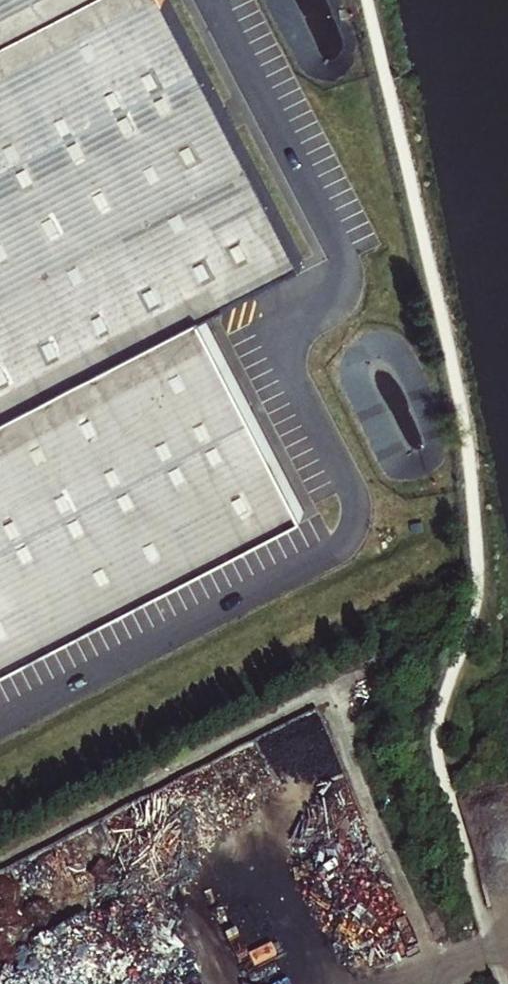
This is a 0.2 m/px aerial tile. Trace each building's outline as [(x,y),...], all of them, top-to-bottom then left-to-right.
[(151,0),(0,0),(0,671),(289,521),(192,328),(290,276),(151,0)]
